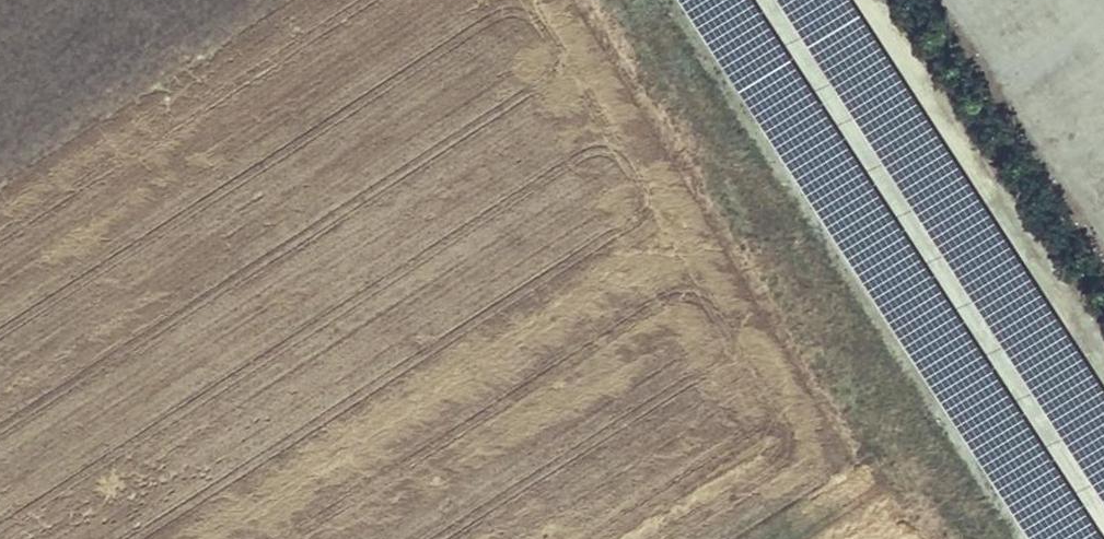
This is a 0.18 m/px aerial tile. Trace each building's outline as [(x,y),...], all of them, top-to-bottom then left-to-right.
[(758,0),(686,0),(1037,538),(1103,538),(1103,532),(758,0)] [(851,0),(779,0),(1103,500),(1103,389),(851,0)]
